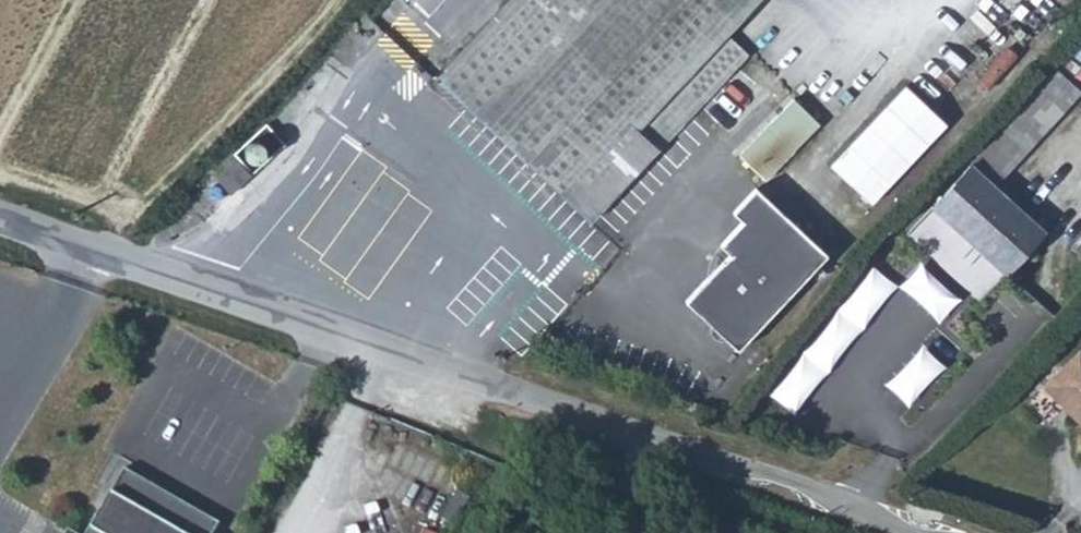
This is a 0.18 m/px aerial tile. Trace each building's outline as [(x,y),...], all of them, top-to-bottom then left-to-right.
[(441,73),(590,213),(746,49),(726,28),(752,0),(508,0),(441,73)] [(1024,100),(1050,123),(1080,90),(1080,88),(1057,65),(1024,100)] [(827,160),(868,198),(943,118),(902,80),(827,160)] [(792,91),(765,120),(790,143),(817,115),(792,91)] [(1024,100),(973,156),(998,179),(1050,123),(1024,100)] [(765,120),(738,148),(763,171),(790,143),(765,120)] [(272,122),(241,150),(258,169),(290,140),(272,122)] [(254,172),(235,152),(219,170),(238,188),(254,172)] [(998,179),(973,156),(934,198),(1008,267),(1045,225),(998,179)] [(756,185),(734,208),(742,215),(719,240),(727,248),(685,295),(739,346),(824,248),(756,185)] [(1078,343),(1043,379),(1080,414),(1080,346),(1078,343)] [(214,532),(223,532),(234,514),(138,460),(125,484),(214,532)] [(97,532),(214,532),(125,484),(97,532)]
